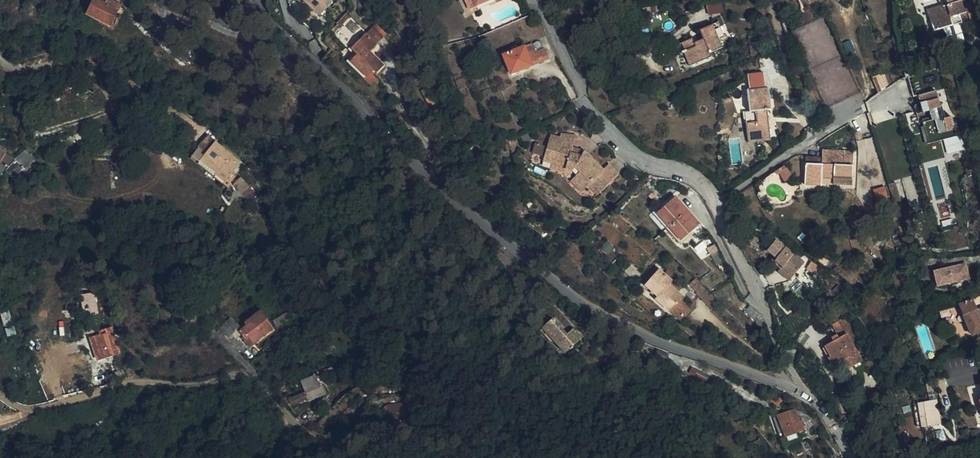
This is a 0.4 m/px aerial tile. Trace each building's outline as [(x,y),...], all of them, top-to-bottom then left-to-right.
[(104,2),(105,0),(92,0),(89,7),(90,8),(85,19),(109,31),(118,14),(120,15),(122,10),(104,2)] [(331,0),(302,0),(313,9),(315,7),(321,13),(332,0),(331,0)] [(469,10),(475,7),(475,5),(486,0),(464,0),(469,10)] [(967,10),(970,19),(979,16),(979,7),(978,0),(945,0),(946,4),(926,9),(933,30),(960,22),(958,13),(967,10)] [(708,7),(710,14),(724,12),(722,5),(708,7)] [(721,48),(718,40),(723,38),(717,23),(698,31),(701,39),(693,43),(690,39),(680,43),(684,50),(679,52),(680,54),(683,53),(689,66),(710,57),(708,53),(721,48)] [(382,64),(357,41),(349,50),(354,55),(350,61),(365,76),(370,72),(373,74),(382,64)] [(531,65),(548,58),(543,48),(535,52),(532,43),(523,46),(518,49),(513,51),(505,54),(503,55),(510,73),(531,65)] [(485,56),(484,52),(474,56),(475,59),(476,60),(485,56)] [(461,79),(456,81),(460,90),(467,86),(463,78),(461,79)] [(744,142),(767,139),(765,127),(763,109),(766,109),(763,88),(741,90),(744,111),(750,111),(752,122),(742,123),(744,142)] [(939,117),(931,89),(915,93),(917,101),(910,103),(912,112),(925,108),(928,118),(918,121),(924,139),(952,131),(947,115),(939,117)] [(767,112),(766,109),(763,109),(765,127),(772,126),(770,111),(767,112)] [(765,127),(767,139),(774,138),(772,126),(765,127)] [(542,161),(552,164),(554,160),(566,163),(565,169),(573,172),(577,176),(575,178),(586,188),(588,186),(597,195),(618,175),(609,165),(603,171),(585,151),(573,148),(575,135),(560,134),(559,137),(549,134),(542,161)] [(947,153),(964,149),(961,135),(944,138),(947,153)] [(232,174),(241,162),(214,142),(199,164),(230,188),(237,179),(232,174)] [(32,157),(25,149),(17,157),(15,158),(15,160),(5,171),(7,173),(12,177),(32,159),(31,158),(32,157)] [(818,149),(817,156),(817,163),(801,163),(800,183),(817,184),(817,177),(829,177),(828,181),(847,183),(848,155),(840,155),(840,150),(818,149)] [(0,152),(0,172),(10,160),(0,152)] [(817,163),(817,156),(802,155),(801,163),(817,163)] [(554,160),(552,164),(552,169),(564,172),(565,169),(566,163),(554,160)] [(581,193),(586,188),(575,178),(571,182),(581,193)] [(248,188),(241,179),(235,184),(242,193),(248,188)] [(885,185),(873,189),(879,205),(890,201),(885,185)] [(666,226),(685,208),(673,195),(654,212),(666,226)] [(697,222),(685,208),(666,226),(678,239),(697,222)] [(745,227),(728,211),(725,216),(725,223),(729,229),(734,227),(736,231),(743,230),(745,227)] [(781,267),(793,276),(794,275),(804,263),(776,240),(768,251),(776,258),(774,260),(782,267),(781,267)] [(969,277),(965,262),(932,270),(936,284),(969,277)] [(821,275),(811,266),(804,272),(815,281),(821,275)] [(778,271),(790,281),(793,276),(781,267),(778,271)] [(679,295),(666,283),(669,281),(655,268),(642,283),(655,294),(652,298),(666,310),(679,295)] [(900,281),(897,274),(890,277),(893,284),(900,281)] [(184,299),(176,289),(169,296),(177,305),(184,299)] [(979,295),(979,290),(978,289),(959,298),(961,303),(979,295)] [(961,303),(959,304),(972,333),(979,330),(979,322),(977,316),(979,315),(979,295),(961,303)] [(286,310),(290,316),(292,321),(304,313),(297,302),(286,310)] [(759,328),(765,324),(762,317),(752,305),(746,310),(756,321),(759,328)] [(6,310),(0,312),(0,316),(4,327),(12,324),(6,310)] [(265,319),(258,310),(247,320),(249,322),(236,333),(243,341),(242,343),(247,348),(269,329),(263,321),(265,319)] [(277,325),(290,316),(286,310),(273,318),(277,325)] [(566,333),(568,331),(554,317),(552,319),(566,333)] [(571,328),(568,331),(566,333),(552,319),(552,318),(541,328),(564,353),(581,338),(571,328)] [(828,327),(834,337),(836,340),(843,336),(852,351),(859,347),(842,319),(828,327)] [(228,320),(223,325),(230,335),(237,328),(228,320)] [(223,325),(218,332),(226,341),(230,336),(230,335),(223,325)] [(109,328),(108,328),(99,332),(100,335),(89,339),(96,359),(117,352),(117,351),(109,328)] [(836,340),(834,337),(820,345),(822,349),(828,359),(829,358),(834,366),(840,363),(843,361),(848,370),(859,363),(852,351),(843,336),(836,340)] [(828,359),(822,349),(819,350),(830,368),(834,366),(829,358),(828,359)] [(843,361),(840,363),(844,371),(848,370),(843,361)] [(300,387),(313,378),(307,371),(295,379),(300,387)] [(314,378),(313,378),(300,387),(286,398),(290,404),(305,394),(306,394),(319,384),(314,378)] [(918,426),(941,424),(939,399),(916,401),(918,426)] [(390,415),(406,414),(405,401),(388,402),(390,415)] [(809,436),(805,421),(794,424),(791,418),(788,411),(782,414),(787,426),(792,441),(809,436)]
